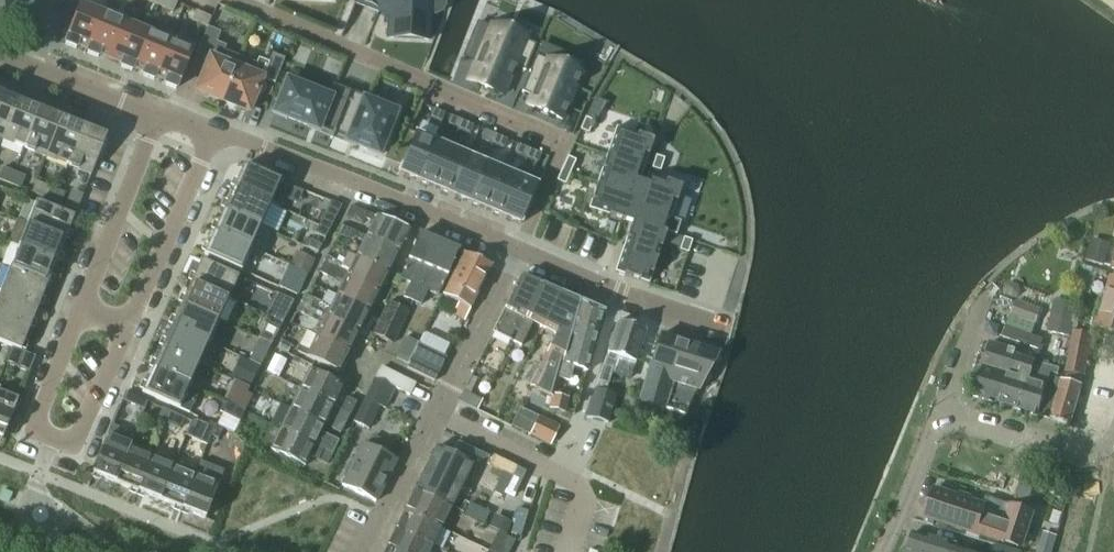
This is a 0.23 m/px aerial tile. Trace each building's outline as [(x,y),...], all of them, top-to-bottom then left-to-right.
[(5,20),(15,0),(0,0),(0,18),(5,20)] [(76,49),(77,46),(88,50),(105,9),(82,0),(73,23),(69,22),(64,34),(68,36),(66,41),(65,45),(76,49)] [(169,0),(161,0),(158,6),(173,12),(177,3),(169,0)] [(354,4),(355,5),(377,14),(378,14),(379,13),(388,13),(387,38),(429,40),(430,13),(435,13),(439,10),(442,6),(442,1),(442,0),(356,0),(354,4)] [(87,54),(98,58),(99,55),(111,60),(127,18),(105,9),(88,50),(87,54)] [(211,18),(196,12),(192,21),(207,27),(211,18)] [(126,24),(128,19),(127,18),(111,60),(122,64),(121,68),(131,72),(133,68),(148,32),(126,24)] [(491,26),(468,81),(503,96),(515,67),(517,68),(525,71),(536,45),(528,42),(491,26)] [(209,59),(196,92),(197,92),(205,95),(208,97),(210,99),(216,102),(220,101),(222,102),(240,58),(224,51),(226,47),(216,43),(220,33),(208,28),(207,28),(197,54),(209,59)] [(155,77),(171,36),(170,36),(168,41),(148,32),(133,68),(144,73),(143,76),(153,81),(155,77)] [(165,85),(175,90),(177,86),(177,87),(194,46),(171,36),(155,77),(166,82),(165,85)] [(240,58),(222,102),(225,103),(227,106),(233,108),(236,108),(240,109),(247,112),(249,113),(262,79),(274,84),(275,84),(285,59),(284,59),(272,54),(268,64),(258,60),(257,65),(240,58)] [(530,73),(522,93),(531,97),(527,106),(562,120),(581,75),(536,56),(529,73),(530,73)] [(331,140),(350,92),(334,86),(328,99),(287,82),(275,114),(317,131),(318,129),(331,135),(330,139),(331,140)] [(366,98),(350,92),(331,140),(332,140),(334,136),(347,141),(347,142),(378,155),(395,114),(365,102),(366,98)] [(2,139),(17,101),(0,95),(0,144),(2,139)] [(2,139),(24,148),(39,110),(17,101),(2,139)] [(434,109),(430,118),(441,123),(445,114),(434,109)] [(24,148),(46,157),(61,119),(39,110),(24,148)] [(451,116),(447,125),(458,130),(462,121),(451,116)] [(46,157),(68,166),(83,128),(61,119),(46,157)] [(586,119),(580,130),(588,134),(593,122),(586,119)] [(462,121),(458,130),(470,135),(473,126),(462,121)] [(83,128),(68,166),(91,175),(106,137),(83,128)] [(616,128),(588,210),(624,222),(625,222),(631,224),(614,273),(648,285),(666,233),(675,237),(676,234),(680,223),(675,221),(675,222),(670,221),(678,197),(678,196),(680,188),(672,185),(672,184),(647,176),(644,185),(639,183),(650,150),(649,150),(652,142),(643,139),(644,138),(616,128)] [(485,131),(481,140),(492,144),(496,135),(485,131)] [(415,134),(399,174),(417,181),(433,142),(415,134)] [(496,135),(492,144),(504,149),(507,140),(496,135)] [(433,142),(417,181),(434,189),(450,149),(433,142)] [(518,145),(515,154),(526,159),(530,150),(518,145)] [(450,149),(434,189),(451,196),(467,156),(450,149)] [(530,150),(526,159),(538,164),(541,154),(530,150)] [(467,156),(451,196),(468,203),(485,163),(467,156)] [(656,156),(652,169),(660,172),(664,159),(656,156)] [(568,157),(562,169),(570,173),(576,161),(568,157)] [(485,163),(468,203),(485,210),(502,170),(485,163)] [(243,166),(233,188),(271,205),(271,204),(280,208),(290,187),(243,166)] [(10,184),(14,173),(3,168),(0,176),(0,180),(10,184)] [(562,169),(557,181),(557,182),(564,185),(570,173),(562,169)] [(502,170),(485,210),(502,217),(519,177),(502,170)] [(14,173),(10,184),(21,188),(25,177),(14,173)] [(519,177),(502,217),(520,225),(537,185),(519,177)] [(46,199),(54,202),(58,190),(51,187),(46,199)] [(233,188),(224,210),(261,227),(271,205),(233,188)] [(58,190),(54,202),(61,204),(65,193),(58,190)] [(36,202),(27,225),(65,240),(74,217),(36,202)] [(330,202),(318,227),(329,232),(341,207),(330,202)] [(373,222),(366,237),(399,254),(410,231),(351,207),(346,218),(362,224),(364,219),(373,222)] [(224,210),(214,232),(251,249),(261,227),(224,210)] [(8,243),(18,247),(56,262),(65,240),(27,225),(17,221),(8,243)] [(363,243),(356,257),(389,274),(399,254),(366,237),(358,233),(342,226),(338,235),(353,243),(355,239),(363,243)] [(329,232),(318,227),(315,234),(325,239),(329,232)] [(251,249),(214,232),(204,255),(241,271),(251,249)] [(403,298),(412,302),(438,243),(418,235),(408,261),(399,279),(410,283),(403,298)] [(684,238),(679,251),(687,254),(688,254),(692,241),(684,238)] [(307,248),(318,253),(322,246),(311,241),(307,248)] [(438,243),(412,302),(421,306),(427,291),(438,295),(457,251),(438,243)] [(18,247),(9,269),(47,284),(56,262),(18,247)] [(1107,253),(1090,248),(1087,260),(1103,265),(1107,253)] [(296,252),(290,265),(307,273),(313,260),(296,252)] [(442,296),(458,304),(452,315),(464,321),(492,266),(463,254),(442,296)] [(327,258),(323,265),(346,277),(379,293),(389,274),(356,257),(350,269),(327,258)] [(201,261),(191,283),(228,300),(236,303),(246,281),(201,261)] [(344,282),(336,297),(369,313),(379,293),(346,277),(323,265),(320,273),(334,280),(336,278),(344,282)] [(294,268),(284,290),(296,296),(304,281),(307,274),(296,269),(294,268)] [(9,269),(1,291),(39,306),(47,284),(9,269)] [(1082,292),(1087,294),(1094,273),(1089,271),(1082,292)] [(493,333),(512,343),(540,286),(520,277),(493,333)] [(1095,326),(1113,332),(1113,279),(1110,278),(1095,326)] [(191,283),(181,305),(218,322),(228,300),(191,283)] [(1007,285),(1005,289),(1007,294),(1014,297),(1019,295),(1020,290),(1018,286),(1011,283),(1007,285)] [(532,324),(542,328),(559,294),(540,286),(512,343),(521,347),(532,324)] [(0,293),(0,316),(30,328),(39,306),(1,291),(0,293)] [(531,387),(552,398),(553,398),(553,395),(558,378),(577,302),(559,294),(542,328),(556,335),(531,387)] [(309,296),(304,306),(359,333),(369,313),(336,297),(331,308),(322,303),(323,303),(309,296)] [(1047,332),(1069,338),(1077,305),(1055,300),(1047,332)] [(372,334),(392,344),(408,312),(388,302),(372,334)] [(577,302),(558,378),(569,381),(572,368),(586,372),(603,313),(577,302)] [(1040,311),(1015,302),(1011,315),(1036,323),(1040,311)] [(181,305),(171,326),(209,343),(218,322),(181,305)] [(300,329),(308,333),(349,353),(359,333),(304,306),(300,313),(306,316),(300,329)] [(275,312),(271,319),(282,324),(285,318),(275,312)] [(0,316),(0,343),(13,348),(21,351),(30,328),(0,316)] [(282,324),(271,319),(267,326),(278,331),(282,324)] [(645,331),(618,322),(598,382),(608,385),(617,358),(634,364),(645,331)] [(171,326),(162,348),(199,365),(209,343),(171,326)] [(1003,338),(1026,346),(1030,334),(1006,327),(1003,338)] [(261,332),(258,339),(271,344),(274,338),(261,332)] [(349,353),(308,333),(298,352),(306,356),(306,357),(339,373),(349,353)] [(1066,372),(1084,375),(1091,337),(1074,333),(1066,372)] [(1030,334),(1026,346),(1040,350),(1043,339),(1030,334)] [(717,355),(659,336),(639,402),(686,415),(693,395),(697,392),(717,355)] [(396,359),(408,365),(413,355),(418,345),(419,343),(407,337),(396,359)] [(253,354),(249,361),(260,367),(264,360),(271,346),(260,341),(253,354)] [(282,342),(278,348),(287,353),(291,346),(282,342)] [(975,397),(1000,404),(1008,376),(1014,377),(1016,373),(1017,372),(1021,373),(1025,358),(1014,355),(1015,351),(991,343),(983,369),(979,368),(976,369),(973,378),(975,381),(980,382),(975,397)] [(408,365),(406,369),(434,382),(446,358),(418,345),(413,355),(408,365)] [(12,348),(6,364),(28,373),(35,357),(32,356),(12,348)] [(162,348),(152,370),(189,387),(199,365),(162,348)] [(1000,404),(1039,416),(1047,388),(1044,387),(1049,372),(1055,374),(1057,368),(1025,358),(1021,373),(1017,372),(1016,373),(1014,377),(1008,376),(1000,404)] [(246,368),(239,382),(250,387),(256,374),(259,368),(249,362),(246,368)] [(382,367),(375,378),(395,388),(410,396),(415,384),(382,367)] [(189,387),(152,370),(142,393),(189,414),(199,391),(189,387)] [(310,371),(300,390),(334,407),(343,387),(310,371)] [(395,388),(375,378),(370,387),(353,422),(368,429),(379,406),(384,409),(395,388)] [(1047,388),(1039,416),(1071,425),(1081,386),(1057,379),(1054,390),(1047,388)] [(300,390),(290,410),(324,427),(334,407),(300,390)] [(595,390),(586,418),(607,425),(616,396),(595,390)] [(124,393),(122,400),(144,410),(147,402),(128,393),(125,392),(124,393)] [(464,392),(459,401),(477,410),(482,401),(471,396),(464,392)] [(2,439),(17,401),(0,394),(0,438),(2,439)] [(553,398),(552,398),(549,408),(563,412),(567,399),(553,395),(553,398)] [(347,398),(341,410),(350,414),(356,402),(347,398)] [(237,400),(234,407),(244,412),(248,405),(237,400)] [(244,412),(234,407),(225,402),(220,412),(239,422),(244,412)] [(158,420),(165,423),(170,412),(163,409),(158,420)] [(520,409),(511,426),(550,445),(559,428),(520,409)] [(290,410),(280,430),(314,446),(324,427),(290,410)] [(170,412),(165,423),(172,426),(177,416),(170,412)] [(337,419),(332,431),(340,435),(346,423),(337,419)] [(211,436),(216,425),(209,422),(200,442),(207,445),(211,436)] [(223,429),(216,425),(211,436),(218,440),(223,429)] [(92,475),(115,484),(130,446),(119,441),(123,431),(112,426),(92,475)] [(280,430),(271,450),(305,466),(310,456),(327,465),(332,455),(331,454),(314,446),(280,430)] [(320,434),(314,446),(331,454),(337,442),(320,434)] [(342,486),(375,502),(396,461),(362,444),(342,486)] [(115,484),(137,493),(152,455),(130,446),(115,484)] [(425,470),(415,491),(450,509),(460,488),(471,465),(436,447),(425,470)] [(137,493),(159,502),(174,463),(152,455),(137,493)] [(159,502),(181,510),(197,472),(174,463),(159,502)] [(197,472),(181,510),(204,519),(223,473),(200,464),(197,472)] [(497,464),(476,506),(491,513),(503,490),(512,494),(521,476),(497,464)] [(415,491),(405,510),(441,528),(450,509),(415,491)] [(926,517),(1021,547),(1032,513),(1013,507),(1007,524),(982,516),(985,508),(934,491),(926,517)] [(405,510),(396,529),(431,547),(441,528),(405,510)] [(494,517),(489,527),(503,534),(508,524),(494,517)] [(386,548),(394,551),(429,551),(431,547),(396,529),(386,548)] [(913,533),(908,551),(976,551),(913,533)] [(497,547),(507,551),(510,551),(515,541),(503,534),(497,547)] [(1055,544),(1042,540),(1039,551),(1052,551),(1055,544)]
